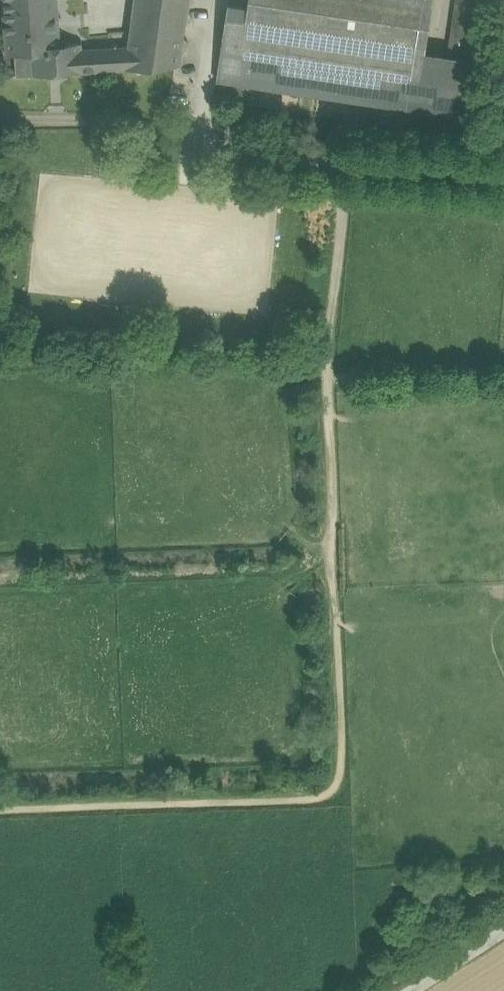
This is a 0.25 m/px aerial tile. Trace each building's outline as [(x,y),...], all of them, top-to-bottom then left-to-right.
[(1,78),(176,73),(186,0),(132,0),(123,40),(60,41),(59,0),(0,0),(0,37),(1,78)] [(245,5),(224,2),(210,88),(454,130),(465,66),(424,58),(434,0),(246,0),(245,5)] [(469,39),(478,0),(455,0),(447,34),(469,39)]
